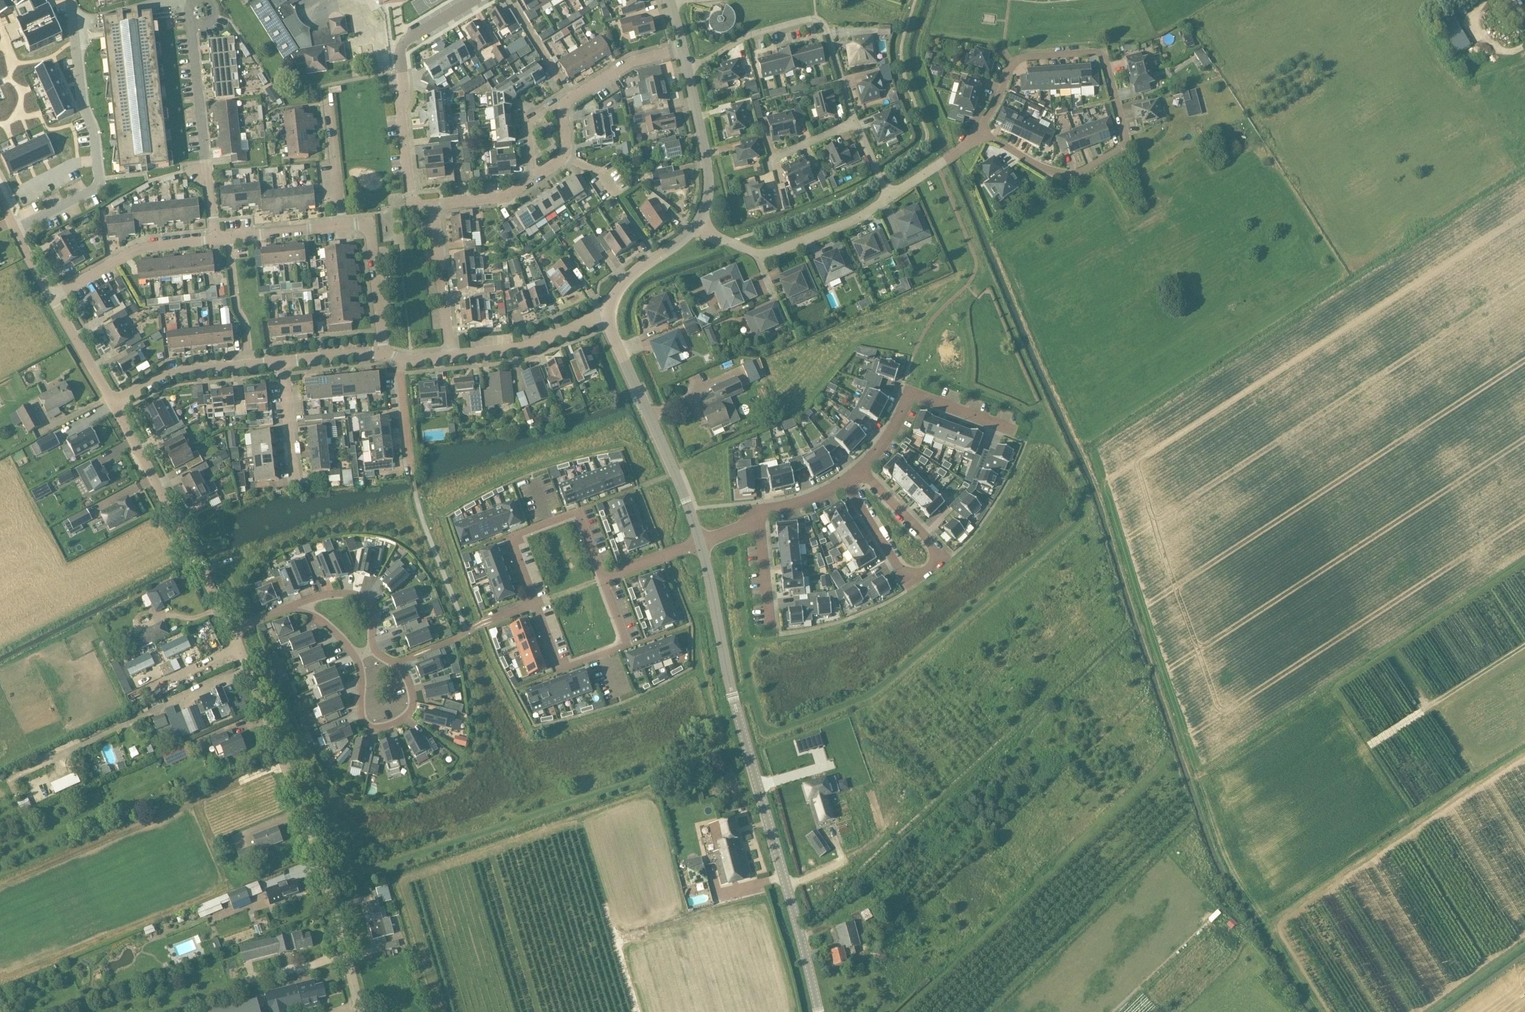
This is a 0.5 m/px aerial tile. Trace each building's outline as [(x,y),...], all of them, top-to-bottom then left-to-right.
[(11,14),(15,23),(4,28),(11,43),(22,38),(29,53),(62,38),(49,8),(37,13),(33,4),(42,0),(0,0),(0,19),(11,14)] [(250,6),(283,59),(290,55),(297,65),(303,61),(305,73),(324,70),(323,61),(327,60),(328,62),(344,60),(342,49),(342,44),(337,44),(336,40),(339,39),(338,34),(340,34),(346,33),(344,18),(338,18),(328,20),(329,29),(313,32),(313,33),(310,34),(309,32),(310,30),(310,31),(310,30),(309,30),(309,29),(308,29),(307,29),(307,28),(306,28),(305,27),(304,27),(304,26),(303,26),(303,25),(302,25),(302,24),(301,24),(301,23),(300,23),(300,22),(299,22),(299,21),(299,20),(298,20),(298,19),(298,18),(297,18),(297,17),(297,16),(296,16),(296,15),(296,14),(296,13),(296,12),(296,11),(296,10),(296,9),(296,8),(296,7),(295,7),(295,8),(293,8),(291,5),(299,0),(260,0),(250,6)] [(364,9),(374,5),(372,0),(360,0),(364,9)] [(540,9),(535,0),(521,0),(527,11),(524,13),(529,22),(538,17),(535,12),(540,9)] [(540,9),(551,3),(549,0),(535,0),(540,9)] [(645,0),(624,0),(627,9),(621,10),(623,16),(636,12),(635,6),(646,3),(645,0)] [(735,25),(735,24),(736,23),(736,20),(736,18),(735,16),(734,14),(733,12),(731,11),(728,9),(726,7),(724,13),(721,13),(719,13),(717,13),(716,13),(714,14),(713,14),(712,15),(711,16),(710,17),(710,18),(709,19),(709,20),(709,21),(709,22),(709,23),(709,24),(709,26),(710,27),(710,28),(711,29),(712,30),(712,31),(713,31),(714,32),(714,33),(716,34),(717,34),(718,34),(720,35),(722,35),(723,35),(724,35),(725,34),(727,33),(728,33),(730,32),(731,30),(732,29),(733,28),(734,27),(734,26),(735,25)] [(518,23),(514,17),(509,20),(502,8),(490,16),(500,32),(506,28),(511,36),(522,29),(518,23)] [(584,10),(573,16),(576,21),(587,14),(584,10)] [(115,149),(115,151),(113,162),(114,162),(115,157),(119,158),(120,171),(142,169),(142,171),(145,171),(148,171),(148,168),(169,166),(152,14),(138,15),(138,11),(117,14),(117,18),(103,19),(106,41),(103,41),(101,54),(102,55),(102,50),(107,50),(108,62),(106,63),(105,63),(104,76),(105,71),(109,71),(111,84),(108,84),(106,98),(107,98),(107,93),(112,93),(113,106),(111,106),(110,106),(109,119),(110,114),(114,115),(115,127),(113,127),(112,127),(111,141),(112,141),(112,136),(116,136),(118,149),(115,149)] [(1439,19),(1457,53),(1471,46),(1452,12),(1439,19)] [(573,16),(563,23),(566,27),(576,21),(573,16)] [(634,32),(635,39),(654,34),(651,21),(638,24),(636,18),(620,22),(624,34),(634,32)] [(470,25),(469,28),(466,30),(479,51),(492,43),(480,22),(476,24),(474,23),(470,25)] [(891,37),(891,28),(878,28),(878,37),(891,37)] [(600,37),(589,43),(600,60),(610,54),(600,37)] [(875,62),(871,37),(858,39),(859,45),(847,47),(850,65),(875,62)] [(211,55),(211,56),(230,54),(230,53),(229,46),(234,46),(234,38),(208,41),(209,51),(210,50),(211,55)] [(523,39),(515,43),(519,50),(527,46),(523,39)] [(452,48),(462,65),(470,60),(474,65),(479,62),(469,46),(464,49),(461,43),(452,48)] [(589,43),(579,49),(590,67),(600,60),(589,43)] [(443,44),(438,47),(451,68),(459,64),(460,66),(462,65),(452,48),(445,53),(444,51),(445,47),(443,44)] [(809,48),(813,65),(824,63),(819,45),(809,48)] [(439,56),(434,59),(442,74),(451,68),(438,47),(432,51),(434,54),(438,54),(439,56)] [(499,65),(506,60),(509,59),(501,47),(492,53),(499,65)] [(809,48),(798,51),(802,68),(813,65),(809,48)] [(1193,53),(1199,61),(1206,56),(1201,48),(1193,53)] [(579,49),(569,56),(579,73),(590,67),(579,49)] [(797,49),(789,52),(794,72),(803,69),(802,68),(798,51),(797,49)] [(521,58),(526,55),(523,50),(517,53),(521,58)] [(965,67),(990,74),(993,63),(987,61),(989,54),(975,51),(974,57),(968,56),(965,67)] [(780,54),(780,55),(785,73),(785,74),(794,72),(789,52),(780,54)] [(212,70),(231,68),(231,67),(231,61),(236,60),(235,53),(230,53),(230,54),(211,56),(211,55),(209,55),(210,65),(212,65),(212,70)] [(1126,58),(1130,76),(1150,71),(1147,59),(1141,60),(1140,54),(1126,58)] [(780,55),(769,58),(774,76),(785,73),(780,55)] [(569,79),(579,73),(569,56),(558,62),(569,79)] [(492,58),(482,64),(486,71),(496,65),(492,58)] [(763,79),(774,76),(769,58),(758,61),(763,79)] [(421,82),(428,85),(434,87),(435,84),(434,82),(444,76),(442,74),(434,59),(424,65),(427,71),(426,75),(423,74),(421,81),(421,82)] [(536,64),(526,70),(536,85),(546,79),(542,74),(547,71),(539,59),(534,61),(536,64)] [(726,84),(738,80),(737,74),(742,73),(739,60),(724,65),(726,70),(716,73),(718,79),(714,80),(717,91),(727,88),(726,84)] [(35,71),(41,84),(57,76),(51,64),(35,71)] [(1079,67),(1080,88),(1098,87),(1097,71),(1090,72),(1090,66),(1079,67)] [(214,84),(214,85),(233,83),(233,82),(232,75),(237,75),(236,67),(231,68),(212,70),(211,70),(212,80),(213,79),(214,84)] [(1069,68),(1070,90),(1080,89),(1080,88),(1079,67),(1078,67),(1079,69),(1069,70),(1069,68)] [(638,84),(640,96),(667,90),(664,78),(655,80),(652,68),(637,72),(639,83),(638,84)] [(1059,69),(1058,69),(1060,90),(1070,90),(1069,68),(1068,69),(1068,70),(1059,70),(1059,69)] [(1049,70),(1048,70),(1050,91),(1060,90),(1058,69),(1058,70),(1049,71),(1049,70)] [(526,70),(516,76),(524,90),(534,84),(535,86),(536,85),(526,70)] [(882,72),(885,82),(891,80),(889,70),(882,72)] [(1021,92),(1040,91),(1038,70),(1027,71),(1027,76),(1020,77),(1021,92)] [(1038,70),(1040,91),(1040,92),(1050,91),(1048,70),(1048,71),(1039,72),(1038,70)] [(1150,71),(1130,76),(1135,94),(1149,90),(1148,84),(1153,83),(1150,71)] [(862,104),(880,99),(878,93),(884,91),(879,73),(866,77),(868,82),(856,86),(862,104)] [(57,76),(41,84),(47,96),(63,89),(57,76)] [(516,76),(506,83),(515,97),(516,97),(515,96),(524,90),(516,76)] [(517,98),(516,97),(515,97),(506,83),(503,77),(496,81),(500,87),(494,91),(512,99),(513,100),(517,98)] [(960,82),(957,95),(978,100),(977,100),(981,82),(967,78),(966,84),(960,82)] [(744,82),(746,93),(757,91),(755,80),(744,82)] [(233,82),(233,83),(214,85),(214,84),(212,84),(213,94),(215,94),(215,100),(234,98),(234,90),(239,89),(238,82),(233,82)] [(426,96),(427,108),(446,105),(444,91),(434,87),(428,85),(426,91),(431,94),(431,96),(426,96)] [(265,90),(270,97),(276,93),(272,86),(265,90)] [(63,89),(47,96),(52,109),(69,102),(63,89)] [(667,90),(640,96),(643,108),(644,114),(659,110),(658,104),(670,101),(667,90)] [(816,107),(819,119),(832,116),(829,105),(835,103),(831,90),(825,92),(825,94),(814,97),(815,101),(814,102),(815,108),(816,107)] [(1189,100),(1185,102),(1189,117),(1201,114),(1195,91),(1187,92),(1189,100)] [(511,106),(512,106),(511,101),(492,92),(494,108),(511,106)] [(279,98),(276,93),(270,97),(273,102),(279,98)] [(978,100),(957,95),(954,107),(959,108),(958,114),(972,118),(977,100),(978,100)] [(1015,102),(1024,106),(1026,102),(1017,98),(1015,102)] [(1155,113),(1161,112),(1158,100),(1132,107),(1136,119),(1141,117),(1143,124),(1157,120),(1155,113)] [(752,103),(757,120),(763,119),(758,101),(752,103)] [(74,113),(69,102),(52,109),(58,121),(74,113)] [(213,118),(238,115),(244,115),(243,108),(241,108),(241,102),(216,104),(217,114),(213,114),(213,118)] [(743,124),(749,122),(744,104),(731,107),(733,113),(727,114),(730,127),(726,128),(729,138),(739,136),(738,131),(744,130),(743,124)] [(419,112),(420,119),(445,116),(444,106),(446,106),(446,105),(427,108),(428,115),(426,115),(423,112),(419,112)] [(494,108),(495,121),(510,119),(509,108),(512,108),(512,106),(511,106),(494,108)] [(798,122),(805,119),(799,106),(793,109),(798,122)] [(281,133),(281,139),(307,135),(306,133),(315,132),(315,127),(318,127),(317,120),(314,121),(313,116),(305,117),(304,113),(303,107),(288,109),(288,115),(279,116),(280,122),(282,122),(283,128),(283,133),(281,133)] [(1000,130),(1010,135),(1019,116),(1020,115),(1019,115),(1019,116),(1003,108),(996,122),(1003,125),(1000,130)] [(610,127),(613,126),(611,115),(608,116),(607,110),(595,112),(596,118),(582,120),(584,131),(610,127)] [(659,110),(644,114),(646,121),(649,135),(676,129),(673,115),(661,118),(659,110)] [(871,126),(879,143),(902,133),(891,110),(880,115),(882,121),(871,126)] [(791,112),(779,115),(784,137),(789,136),(790,138),(797,136),(791,112)] [(218,121),(219,131),(239,129),(238,115),(213,118),(214,122),(218,121)] [(429,121),(430,128),(452,125),(453,125),(451,115),(445,116),(420,119),(421,125),(424,125),(427,121),(429,121)] [(780,138),(784,137),(779,115),(767,119),(773,142),(780,140),(780,138)] [(1020,115),(1019,116),(1010,135),(1011,135),(1012,134),(1020,138),(1020,139),(1029,120),(1020,115)] [(1109,118),(1092,124),(1099,144),(1110,140),(1108,135),(1114,133),(1109,118)] [(495,121),(496,131),(512,130),(510,119),(495,121)] [(1038,124),(1029,120),(1020,139),(1021,138),(1029,142),(1028,144),(1029,144),(1038,124)] [(1092,123),(1082,127),(1089,147),(1090,147),(1089,146),(1098,142),(1099,144),(1092,124),(1092,123)] [(1054,133),(1038,125),(1039,124),(1038,124),(1029,144),(1039,149),(1041,144),(1047,147),(1054,133)] [(453,129),(452,125),(430,128),(431,139),(438,138),(438,143),(458,141),(457,132),(453,129)] [(610,127),(584,131),(584,132),(583,133),(584,139),(585,138),(586,142),(600,140),(601,145),(613,143),(612,137),(615,137),(614,133),(611,133),(610,127)] [(1073,130),(1073,131),(1080,151),(1080,149),(1089,146),(1089,147),(1082,127),(1073,130)] [(216,141),(216,144),(241,142),(239,129),(219,131),(220,140),(216,141)] [(512,130),(496,131),(497,144),(494,144),(495,148),(512,147),(511,143),(515,142),(514,130),(512,130)] [(1070,155),(1080,151),(1073,131),(1056,138),(1061,152),(1068,150),(1070,155)] [(46,135),(31,142),(40,162),(55,155),(46,135)] [(307,135),(281,139),(282,144),(285,144),(286,155),(283,155),(284,160),(309,158),(309,154),(317,153),(317,148),(320,148),(319,142),(316,142),(316,137),(307,138),(307,135)] [(641,135),(633,136),(635,145),(642,144),(641,135)] [(661,163),(667,161),(682,158),(679,143),(673,144),(671,138),(656,142),(661,163)] [(736,150),(737,156),(733,157),(736,168),(746,165),(745,161),(758,158),(756,152),(762,151),(759,138),(744,142),(746,148),(736,150)] [(40,162),(31,142),(16,149),(25,169),(40,162)] [(242,151),(241,142),(216,144),(216,148),(221,147),(222,157),(231,156),(231,164),(247,162),(246,151),(242,151)] [(622,145),(623,150),(624,156),(632,155),(631,144),(622,145)] [(842,155),(837,144),(826,149),(831,161),(830,161),(832,167),(833,166),(835,170),(846,165),(847,167),(861,161),(854,147),(846,150),(847,152),(842,155)] [(634,154),(641,153),(640,145),(633,147),(634,154)] [(424,155),(426,167),(443,165),(443,160),(452,159),(451,146),(436,147),(437,153),(424,155)] [(10,175),(25,169),(16,149),(1,156),(10,175)] [(488,177),(498,176),(511,174),(510,168),(516,168),(515,155),(497,157),(497,153),(489,153),(490,164),(487,165),(488,177)] [(1014,187),(1019,184),(1009,169),(1001,174),(999,171),(1002,169),(995,157),(981,166),(989,178),(993,175),(995,179),(987,184),(997,199),(1002,195),(1006,200),(1010,197),(1009,196),(1012,194),(1013,195),(1017,192),(1014,187)] [(794,166),(803,186),(815,181),(805,159),(798,162),(798,164),(794,166)] [(443,165),(426,167),(427,181),(440,179),(441,185),(455,184),(454,171),(444,172),(443,165)] [(792,191),(803,186),(794,166),(789,168),(789,166),(782,169),(792,191)] [(819,167),(813,170),(820,186),(826,183),(819,167)] [(667,175),(666,169),(651,172),(653,183),(660,181),(663,192),(685,188),(682,172),(667,175)] [(568,178),(563,181),(574,199),(589,189),(579,175),(570,181),(568,178)] [(559,188),(555,191),(564,205),(574,199),(563,181),(557,185),(559,188)] [(260,184),(246,185),(249,205),(256,205),(256,207),(258,207),(259,209),(262,209),(261,201),(262,201),(261,193),(260,184)] [(246,185),(233,187),(236,211),(240,211),(239,209),(242,208),(242,206),(249,205),(246,185)] [(758,189),(757,185),(746,187),(749,198),(753,197),(756,209),(762,208),(763,214),(776,210),(772,195),(766,197),(764,187),(758,189)] [(778,188),(784,211),(790,209),(784,186),(778,188)] [(232,212),(236,211),(233,187),(220,188),(222,208),(228,208),(232,209),(232,212)] [(313,187),(300,189),(303,213),(306,213),(306,210),(308,210),(308,208),(316,207),(313,187)] [(300,189),(287,190),(289,210),(296,209),(296,211),(299,211),(299,213),(303,213),(300,189)] [(287,190),(274,191),(276,216),(280,215),(280,213),(282,213),(282,211),(289,210),(287,190)] [(274,191),(261,193),(262,201),(261,201),(262,209),(262,213),(269,212),(270,214),(272,214),(273,216),(276,216),(274,191)] [(548,191),(543,195),(554,212),(564,205),(555,191),(550,194),(548,191)] [(660,208),(664,203),(652,194),(648,200),(652,203),(641,210),(655,231),(669,221),(660,208)] [(539,201),(535,204),(544,218),(554,212),(543,195),(537,198),(539,201)] [(198,199),(185,201),(187,225),(191,225),(191,223),(193,222),(193,220),(200,220),(198,199)] [(185,201),(172,202),(174,222),(181,222),(181,223),(184,223),(184,225),(187,225),(185,201)] [(172,202),(158,204),(161,228),(165,228),(165,225),(167,225),(167,223),(174,222),(172,202)] [(158,204),(145,205),(147,225),(154,224),(155,226),(157,226),(157,228),(161,228),(158,204)] [(529,204),(524,207),(535,225),(544,218),(535,204),(531,207),(529,204)] [(132,206),(133,215),(134,223),(135,231),(138,230),(138,228),(141,228),(140,226),(147,225),(145,205),(132,206)] [(930,239),(929,236),(916,206),(904,212),(907,219),(898,223),(902,234),(890,239),(896,253),(930,239)] [(520,235),(535,225),(524,207),(518,211),(520,214),(507,223),(508,224),(511,230),(512,231),(516,229),(520,235)] [(451,219),(453,230),(479,227),(479,222),(470,223),(469,217),(473,216),(472,210),(460,212),(460,218),(451,219)] [(134,223),(133,215),(120,217),(123,241),(126,241),(126,238),(128,238),(128,236),(136,235),(135,231),(134,223)] [(119,241),(123,241),(120,217),(106,218),(109,238),(116,237),(116,239),(119,239),(119,241)] [(582,219),(577,222),(580,227),(585,224),(582,219)] [(620,230),(615,234),(626,250),(636,243),(630,234),(635,231),(626,219),(617,225),(620,230)] [(479,227),(453,230),(454,243),(463,242),(463,247),(476,246),(475,241),(472,241),(471,235),(480,234),(479,227)] [(61,241),(50,247),(56,257),(73,247),(70,242),(74,239),(72,235),(70,236),(67,231),(58,236),(61,241)] [(596,239),(601,246),(606,254),(611,251),(616,257),(626,250),(615,234),(610,237),(606,232),(596,239)] [(601,246),(596,239),(593,234),(573,248),(588,271),(594,267),(593,265),(602,259),(595,249),(601,246)] [(872,264),(891,256),(883,238),(873,243),(870,236),(861,239),(862,242),(854,246),(860,262),(869,258),(872,264)] [(330,250),(341,249),(340,242),(329,243),(330,250)] [(288,248),(282,248),(284,266),(295,265),(293,243),(288,244),(288,248)] [(293,243),(295,265),(306,263),(304,246),(298,247),(298,243),(293,243)] [(276,245),(271,246),(273,267),(284,266),(282,248),(276,249),(276,245)] [(262,268),(273,267),(271,246),(266,246),(267,250),(260,251),(262,268)] [(455,255),(457,266),(483,263),(482,259),(474,260),(473,253),(476,253),(476,246),(463,247),(464,254),(455,255)] [(73,247),(56,257),(61,267),(71,261),(72,261),(75,266),(85,260),(79,251),(76,253),(73,247)] [(320,257),(320,263),(346,260),(346,257),(355,256),(354,251),(358,251),(357,247),(341,249),(330,250),(324,250),(324,251),(322,251),(323,257),(320,257)] [(207,256),(201,257),(203,275),(214,273),(212,256),(212,252),(208,252),(208,254),(207,256)] [(826,275),(829,283),(852,273),(845,255),(838,258),(836,253),(826,257),(828,260),(816,266),(821,277),(826,275)] [(185,259),(180,260),(182,277),(193,276),(190,254),(187,255),(187,257),(185,259)] [(194,254),(190,254),(193,276),(203,275),(201,257),(196,258),(194,256),(194,254)] [(172,256),(169,257),(171,278),(182,277),(180,260),(175,260),(173,259),(172,256)] [(164,261),(158,262),(160,280),(171,278),(169,257),(165,257),(165,259),(164,261)] [(912,270),(907,257),(901,260),(906,272),(912,270)] [(139,282),(150,281),(147,259),(144,259),(144,262),(142,264),(137,264),(139,282)] [(151,259),(147,259),(150,281),(160,280),(158,262),(153,263),(151,261),(151,259)] [(511,274),(520,273),(517,259),(508,261),(511,274)] [(558,274),(550,279),(563,297),(578,286),(568,272),(574,268),(567,259),(554,268),(558,274)] [(347,262),(346,260),(320,263),(321,268),(324,267),(325,278),(322,279),(323,284),(349,281),(349,278),(357,278),(357,273),(360,272),(359,266),(356,266),(356,261),(347,262)] [(483,263),(457,266),(458,279),(476,277),(475,271),(484,270),(483,263)] [(796,304),(811,297),(808,291),(814,289),(804,267),(780,277),(781,278),(783,282),(783,283),(781,284),(788,300),(793,297),(796,304)] [(708,290),(709,291),(710,290),(710,291),(711,291),(712,292),(718,290),(722,299),(719,300),(724,310),(730,307),(731,309),(742,305),(741,302),(755,297),(749,284),(742,287),(737,273),(733,275),(731,269),(727,271),(726,270),(723,271),(724,272),(714,276),(713,275),(710,276),(711,278),(706,279),(707,281),(706,281),(706,282),(705,283),(705,284),(705,285),(705,286),(706,288),(706,289),(707,289),(707,290),(708,290)] [(476,277),(458,279),(460,291),(477,289),(476,283),(485,282),(484,275),(476,276),(476,277)] [(120,277),(115,280),(119,288),(118,289),(120,293),(127,289),(120,277)] [(906,278),(899,281),(900,285),(894,288),(897,295),(910,290),(906,278)] [(537,290),(528,293),(534,310),(546,306),(543,297),(549,295),(544,280),(535,283),(537,290)] [(349,284),(349,281),(323,284),(323,289),(326,289),(327,300),(325,300),(325,305),(351,303),(351,300),(360,299),(359,294),(362,294),(362,287),(358,287),(358,283),(349,284)] [(101,292),(88,300),(93,309),(110,299),(107,294),(113,291),(108,284),(99,289),(101,292)] [(484,294),(494,293),(494,286),(483,287),(484,294)] [(220,296),(228,295),(227,287),(221,287),(221,290),(219,290),(220,296)] [(521,314),(534,310),(528,293),(520,296),(517,289),(508,292),(512,307),(518,305),(521,314)] [(461,304),(462,315),(479,313),(481,313),(485,312),(484,301),(490,300),(489,294),(475,296),(472,302),(461,304)] [(644,309),(646,313),(652,328),(667,321),(668,323),(676,320),(665,295),(648,303),(650,307),(644,309)] [(110,299),(93,309),(98,318),(112,309),(115,315),(125,309),(122,304),(119,306),(115,308),(110,299)] [(351,305),(351,303),(325,305),(326,311),(328,310),(329,321),(326,322),(327,328),(328,328),(329,333),(353,331),(353,325),(354,325),(353,321),(362,320),(361,316),(365,315),(364,309),(361,309),(360,304),(351,305)] [(104,336),(107,341),(125,330),(120,321),(127,317),(123,311),(112,318),(116,324),(103,331),(105,335),(104,336)] [(685,321),(692,318),(689,311),(683,314),(683,316),(685,321)] [(481,313),(479,313),(462,315),(463,326),(475,324),(479,330),(493,328),(492,322),(482,323),(481,313)] [(702,329),(711,325),(711,324),(708,323),(710,318),(701,313),(697,319),(702,329)] [(772,313),(752,321),(759,338),(779,330),(772,313)] [(312,318),(301,319),(303,340),(308,340),(307,336),(314,335),(312,318)] [(695,318),(683,324),(688,336),(700,331),(697,324),(698,324),(695,318)] [(301,319),(290,320),(292,338),(298,337),(298,341),(303,340),(301,319)] [(290,320),(279,321),(282,343),(286,342),(286,338),(292,338),(290,320)] [(277,343),(282,343),(279,321),(268,323),(270,340),(276,339),(277,343)] [(221,328),(223,350),(228,349),(228,345),(234,345),(232,327),(221,328)] [(221,328),(210,330),(212,347),(218,346),(218,350),(223,350),(221,328)] [(710,328),(704,331),(711,347),(717,345),(710,328)] [(125,330),(107,341),(110,347),(111,347),(113,350),(126,342),(130,348),(141,341),(138,336),(131,340),(125,330)] [(210,330),(199,331),(202,352),(207,351),(206,348),(212,347),(210,330)] [(199,331),(189,332),(190,349),(196,349),(197,353),(202,352),(199,331)] [(153,335),(156,341),(162,338),(158,332),(153,335)] [(189,332),(178,333),(180,354),(185,354),(185,350),(190,349),(189,332)] [(651,344),(655,352),(659,362),(657,362),(661,370),(662,369),(663,371),(679,364),(676,355),(678,354),(677,352),(685,348),(678,332),(659,340),(651,344)] [(175,355),(180,354),(178,333),(167,334),(169,352),(175,351),(175,355)] [(146,360),(140,351),(145,348),(142,343),(128,351),(131,356),(118,364),(124,373),(146,360)] [(584,381),(582,376),(597,371),(588,349),(574,355),(576,360),(570,363),(578,384),(584,381)] [(553,379),(548,381),(552,390),(559,387),(558,384),(569,380),(561,360),(548,365),(553,379)] [(867,383),(880,387),(883,378),(895,382),(896,379),(897,380),(900,372),(898,371),(899,368),(893,366),(894,364),(887,362),(886,364),(876,360),(871,373),(867,371),(863,382),(867,383)] [(751,362),(743,366),(751,384),(760,379),(751,362)] [(548,399),(545,392),(537,370),(524,375),(529,390),(524,392),(529,406),(548,399)] [(360,377),(354,378),(356,397),(367,396),(365,372),(359,373),(360,377)] [(372,372),(365,372),(367,396),(381,395),(379,375),(372,376),(372,372)] [(348,374),(342,375),(344,398),(356,397),(354,378),(348,378),(348,374)] [(335,379),(330,380),(332,400),(344,398),(342,375),(335,375),(335,379)] [(484,391),(485,404),(511,401),(508,375),(490,377),(492,390),(484,391)] [(74,400),(61,377),(45,386),(44,384),(38,387),(42,394),(48,391),(54,403),(57,409),(59,408),(74,400)] [(307,402),(319,401),(317,377),(311,378),(311,382),(305,383),(307,402)] [(324,377),(317,377),(319,401),(332,400),(330,380),(324,381),(324,377)] [(724,433),(723,429),(731,425),(721,403),(743,393),(736,377),(710,389),(713,394),(700,400),(704,410),(702,411),(711,431),(712,431),(715,437),(724,433)] [(456,394),(469,393),(471,406),(482,405),(480,385),(474,385),(473,378),(463,379),(463,380),(454,381),(456,394)] [(437,382),(419,384),(421,405),(430,404),(431,410),(446,408),(445,390),(438,391),(437,382)] [(865,390),(860,399),(884,412),(888,404),(886,403),(888,400),(877,395),(880,387),(867,383),(865,389),(865,390)] [(12,400),(3,384),(0,386),(0,407),(12,400)] [(255,388),(257,406),(268,405),(266,387),(255,388)] [(245,402),(239,402),(241,416),(247,416),(246,407),(257,406),(255,388),(244,389),(245,402)] [(221,391),(223,409),(234,408),(235,417),(241,416),(239,402),(234,403),(233,390),(221,391)] [(213,410),(223,409),(221,391),(211,392),(212,406),(207,406),(208,420),(214,419),(213,410)] [(559,391),(553,393),(557,402),(562,400),(559,391)] [(855,409),(851,415),(861,422),(866,416),(877,422),(879,418),(880,419),(884,412),(860,399),(855,409)] [(145,412),(151,423),(168,415),(174,411),(169,401),(162,404),(160,400),(152,404),(154,408),(145,412)] [(15,426),(22,423),(28,433),(41,426),(30,405),(10,416),(15,426)] [(527,422),(532,420),(530,415),(528,409),(523,411),(527,422)] [(180,422),(174,411),(168,415),(151,423),(157,434),(159,433),(162,439),(185,427),(181,421),(180,422)] [(367,432),(372,431),(390,429),(388,418),(376,420),(375,413),(361,415),(362,421),(366,421),(367,432)] [(931,417),(920,413),(913,433),(924,437),(925,436),(924,436),(931,419),(931,417)] [(843,432),(859,448),(865,441),(863,440),(866,438),(857,429),(861,422),(851,415),(847,421),(850,424),(843,432)] [(934,439),(940,422),(931,419),(924,436),(925,436),(934,439)] [(309,440),(331,438),(334,438),(333,429),(337,428),(336,422),(322,423),(323,429),(308,431),(309,440)] [(934,439),(933,442),(943,446),(951,426),(940,422),(934,439)] [(951,426),(943,446),(953,450),(961,430),(951,426)] [(68,441),(67,441),(75,457),(90,449),(91,451),(99,447),(98,445),(100,444),(91,428),(78,435),(77,434),(67,439),(68,441)] [(164,447),(169,457),(188,448),(182,438),(188,435),(185,429),(171,437),(173,442),(164,447)] [(373,437),(368,437),(369,442),(373,441),(375,441),(385,440),(391,439),(390,429),(372,431),(373,437)] [(832,436),(826,441),(834,451),(840,446),(849,455),(851,452),(853,454),(859,448),(843,432),(841,430),(833,438),(832,436)] [(971,433),(961,430),(953,450),(964,454),(965,452),(964,452),(971,434),(971,433)] [(236,448),(234,431),(227,432),(229,448),(236,448)] [(250,434),(252,446),(271,444),(275,444),(275,438),(271,438),(270,432),(250,434)] [(971,433),(971,434),(964,452),(965,452),(974,456),(975,456),(982,436),(971,432),(971,433)] [(54,434),(37,443),(37,444),(42,454),(59,445),(54,434)] [(331,438),(309,440),(310,451),(334,449),(334,445),(332,445),(331,438)] [(373,441),(369,442),(370,451),(392,449),(391,439),(385,440),(375,441),(373,441)] [(812,453),(824,474),(831,470),(830,469),(833,467),(827,456),(834,451),(826,441),(821,445),(810,451),(811,453),(812,453)] [(271,444),(252,446),(253,458),(273,456),(277,455),(276,450),(272,450),(271,444)] [(986,463),(985,463),(999,468),(998,469),(1004,471),(1007,463),(1008,464),(1009,461),(1011,462),(1014,454),(1012,454),(1013,451),(1009,450),(1010,448),(1002,445),(1002,447),(998,446),(994,456),(989,454),(986,463)] [(188,448),(169,457),(175,469),(185,464),(188,470),(203,462),(198,452),(191,455),(188,448)] [(334,449),(310,451),(311,462),(329,460),(328,455),(335,454),(334,449)] [(369,463),(368,463),(368,469),(382,467),(381,462),(392,461),(393,461),(392,449),(370,451),(370,452),(368,453),(369,463)] [(220,454),(223,460),(228,457),(225,451),(220,454)] [(801,456),(794,459),(799,471),(807,468),(813,479),(816,477),(817,479),(824,474),(812,453),(811,453),(802,458),(801,456)] [(273,456),(253,458),(247,459),(248,466),(254,465),(254,470),(274,468),(278,468),(277,462),(273,462),(273,456)] [(906,465),(898,456),(883,471),(891,480),(892,479),(905,466),(906,465)] [(971,465),(977,467),(980,458),(975,456),(974,456),(971,465)] [(335,459),(329,460),(311,462),(313,473),(325,472),(325,473),(327,473),(328,477),(341,475),(341,469),(337,470),(335,459)] [(789,466),(778,469),(783,491),(791,489),(791,487),(794,486),(792,474),(799,471),(794,459),(788,461),(789,466)] [(999,468),(985,463),(986,463),(980,461),(973,480),(978,482),(978,483),(982,485),(981,486),(989,489),(989,487),(992,489),(993,486),(995,487),(998,479),(996,479),(997,476),(996,476),(998,469),(999,468)] [(90,462),(77,470),(80,476),(86,474),(95,491),(109,483),(106,477),(107,476),(104,470),(103,471),(99,465),(93,469),(90,462)] [(182,482),(188,493),(204,485),(201,479),(205,477),(202,472),(209,469),(206,463),(190,471),(193,476),(182,482)] [(617,465),(607,469),(615,488),(625,485),(617,465)] [(905,466),(892,479),(899,486),(912,473),(905,466)] [(753,481),(761,480),(759,467),(751,468),(738,469),(739,480),(736,481),(737,488),(739,488),(740,494),(743,494),(743,496),(751,495),(751,493),(754,493),(753,481)] [(766,467),(759,467),(761,480),(768,479),(771,491),(775,491),(775,493),(783,491),(778,469),(767,472),(766,467)] [(274,468),(254,470),(255,483),(279,480),(279,474),(275,474),(274,468)] [(607,469),(598,472),(605,492),(615,488),(607,469)] [(344,486),(353,485),(351,470),(342,471),(344,486)] [(70,472),(58,478),(62,485),(73,478),(70,472)] [(598,472),(588,476),(595,495),(605,492),(598,472)] [(244,473),(236,474),(237,488),(238,488),(245,487),(246,487),(244,473)] [(920,481),(912,473),(899,486),(907,494),(920,481)] [(588,476),(579,480),(586,499),(595,495),(588,476)] [(579,480),(569,483),(576,503),(586,499),(579,480)] [(188,493),(194,505),(205,499),(208,504),(219,498),(216,493),(218,492),(212,481),(204,485),(188,493)] [(927,489),(920,481),(907,494),(914,501),(927,489)] [(566,506),(576,503),(569,483),(559,487),(566,506)] [(935,496),(927,489),(914,501),(921,509),(922,509),(935,496)] [(961,505),(955,510),(965,520),(970,515),(971,516),(973,514),(975,515),(980,510),(979,508),(981,507),(978,504),(980,503),(974,497),(973,498),(970,495),(969,496),(965,492),(957,500),(961,505)] [(935,496),(922,509),(921,509),(920,510),(929,518),(944,503),(936,495),(935,496)] [(611,504),(614,514),(634,506),(630,496),(611,504)] [(118,504),(101,513),(110,529),(126,521),(127,521),(136,516),(128,499),(118,504)] [(841,503),(823,515),(829,525),(831,524),(830,524),(846,514),(848,513),(841,503)] [(503,507),(511,528),(521,524),(513,504),(503,507)] [(638,516),(634,506),(614,514),(618,523),(638,516)] [(503,508),(494,512),(494,511),(493,511),(501,531),(501,530),(510,527),(510,528),(511,528),(503,507),(502,507),(503,508)] [(965,520),(955,510),(945,520),(947,523),(950,520),(952,521),(944,529),(947,532),(945,533),(951,539),(952,538),(955,540),(957,538),(958,540),(964,534),(962,533),(964,531),(963,530),(969,524),(965,520)] [(87,511),(69,520),(71,525),(74,529),(81,525),(91,520),(87,511)] [(493,511),(484,515),(491,535),(501,531),(493,511)] [(836,532),(836,533),(852,523),(846,514),(830,524),(831,524),(836,532)] [(484,515),(474,518),(482,538),(491,535),(484,515)] [(641,526),(638,516),(618,523),(621,533),(641,526)] [(474,518),(465,522),(472,542),(482,538),(474,518)] [(462,545),(472,542),(465,522),(455,526),(462,545)] [(852,523),(836,533),(836,532),(833,534),(839,544),(842,542),(857,532),(852,523)] [(798,535),(797,524),(776,526),(777,538),(778,538),(778,537),(797,535),(797,536),(798,535)] [(644,535),(641,526),(621,533),(622,533),(625,542),(624,542),(625,543),(625,542),(645,535),(645,534),(644,535)] [(863,541),(857,532),(842,542),(847,551),(863,541)] [(649,545),(645,535),(625,542),(628,553),(649,545)] [(779,548),(798,546),(797,536),(797,535),(778,537),(778,538),(779,548)] [(350,552),(355,550),(351,539),(345,541),(350,552)] [(327,553),(332,551),(328,541),(323,543),(327,553)] [(863,541),(847,551),(853,560),(869,551),(869,550),(863,541)] [(799,556),(798,546),(779,548),(781,559),(799,557),(799,556)] [(479,553),(483,564),(501,557),(497,547),(479,553)] [(382,551),(374,549),(374,552),(363,550),(358,574),(370,576),(372,565),(379,567),(382,551)] [(869,550),(869,551),(853,560),(852,561),(858,571),(876,560),(870,550),(869,550)] [(464,564),(470,562),(468,553),(462,555),(464,564)] [(340,556),(339,554),(329,558),(328,555),(327,555),(337,580),(348,575),(344,567),(351,564),(346,554),(340,556)] [(327,555),(316,559),(317,561),(311,564),(316,576),(322,573),(325,580),(335,576),(337,580),(327,555)] [(799,556),(799,557),(781,559),(782,569),(800,567),(800,568),(803,567),(802,556),(799,556)] [(305,557),(299,560),(298,559),(288,563),(299,592),(300,592),(298,588),(308,584),(306,577),(312,575),(305,557)] [(501,557),(483,564),(486,573),(504,566),(501,557)] [(383,584),(391,593),(409,576),(402,568),(404,566),(399,561),(387,572),(392,577),(383,584)] [(299,592),(288,563),(287,563),(289,567),(279,571),(281,577),(275,579),(280,592),(286,589),(289,596),(299,592)] [(486,573),(490,583),(508,576),(504,566),(486,573)] [(800,567),(782,569),(783,580),(801,578),(800,568),(800,567)] [(643,591),(663,583),(660,573),(639,581),(643,591)] [(508,576),(490,583),(493,592),(512,586),(508,576)] [(803,577),(801,578),(783,580),(781,580),(783,591),(792,590),(793,597),(805,595),(803,577)] [(828,577),(821,578),(823,588),(830,587),(828,577)] [(868,595),(872,600),(878,596),(879,597),(882,596),(883,597),(889,593),(888,592),(891,590),(889,587),(890,586),(886,579),(885,580),(883,577),(873,583),(870,578),(862,583),(861,583),(869,595),(868,595)] [(862,583),(859,578),(841,589),(844,594),(845,597),(844,598),(848,605),(850,604),(852,607),(854,606),(855,607),(862,603),(861,602),(863,600),(862,599),(868,595),(869,595),(861,583),(862,583)] [(264,589),(257,592),(251,594),(255,603),(260,601),(262,607),(277,601),(274,594),(280,592),(275,579),(262,584),(264,589)] [(835,584),(838,589),(845,585),(842,580),(835,584)] [(162,604),(165,603),(179,595),(172,581),(158,589),(158,588),(146,594),(156,613),(165,608),(162,604)] [(666,593),(663,584),(664,584),(663,583),(643,591),(644,591),(647,600),(667,593),(666,592),(666,593)] [(512,586),(493,592),(497,602),(515,596),(512,586)] [(403,606),(405,612),(393,617),(418,607),(415,601),(418,600),(413,589),(392,598),(396,609),(403,606)] [(670,602),(667,593),(647,600),(650,610),(670,602)] [(810,615),(811,615),(818,614),(818,616),(821,615),(821,617),(829,616),(829,615),(831,614),(831,611),(833,611),(832,602),(830,603),(830,599),(825,599),(824,593),(808,595),(808,601),(809,601),(810,615)] [(803,622),(811,621),(811,615),(810,615),(809,601),(808,601),(799,602),(799,608),(788,609),(789,613),(787,613),(788,621),(790,621),(790,625),(793,624),(793,626),(801,626),(801,624),(803,623),(803,622)] [(674,612),(670,602),(650,610),(654,619),(674,612)] [(414,609),(418,607),(393,617),(397,628),(404,625),(406,631),(427,622),(419,625),(416,620),(418,619),(414,609)] [(437,617),(443,614),(440,608),(434,610),(437,617)] [(674,612),(654,619),(658,629),(677,622),(674,612)] [(273,626),(281,646),(289,642),(311,634),(311,633),(302,637),(299,631),(293,633),(287,620),(273,626)] [(510,628),(514,638),(532,631),(528,621),(510,628)] [(163,622),(133,637),(139,649),(169,633),(163,622)] [(427,630),(430,629),(427,622),(406,631),(410,630),(412,635),(406,638),(410,649),(431,641),(427,630)] [(532,631),(514,638),(518,647),(536,641),(532,631)] [(311,634),(289,642),(293,652),(291,653),(293,660),(321,649),(321,648),(311,652),(308,647),(315,644),(311,634)] [(185,637),(162,648),(167,659),(190,648),(185,637)] [(675,637),(665,641),(672,659),(682,655),(675,637)] [(106,640),(100,644),(105,653),(111,650),(106,640)] [(518,647),(521,657),(539,650),(536,641),(518,647)] [(665,641),(655,644),(662,662),(672,659),(665,641)] [(655,644),(646,648),(652,666),(662,662),(655,644)] [(646,648),(636,651),(643,669),(652,666),(646,648)] [(321,649),(293,660),(294,660),(300,658),(304,668),(306,667),(308,673),(326,666),(326,665),(321,668),(319,662),(325,659),(321,649)] [(416,667),(421,678),(444,669),(440,658),(442,657),(439,650),(424,656),(427,663),(416,667)] [(521,657),(525,666),(543,660),(539,650),(521,657)] [(633,673),(643,670),(643,669),(636,651),(626,655),(633,673)] [(149,654),(125,665),(131,676),(141,671),(143,674),(146,672),(145,670),(154,665),(149,654)] [(546,670),(543,660),(525,666),(528,676),(546,670)] [(170,662),(165,665),(170,675),(174,672),(170,662)] [(165,665),(160,667),(165,677),(170,675),(165,665)] [(335,669),(328,672),(326,666),(308,673),(309,674),(314,671),(316,677),(314,678),(318,688),(339,680),(335,669)] [(584,672),(574,675),(581,695),(591,691),(584,672)] [(281,683),(289,680),(287,675),(279,678),(281,683)] [(574,675),(565,679),(572,698),(581,695),(574,675)] [(433,680),(435,686),(424,689),(427,700),(434,699),(434,700),(441,700),(441,697),(451,694),(448,684),(451,683),(449,676),(433,680)] [(126,679),(119,682),(125,695),(132,692),(126,679)] [(565,679),(555,682),(562,702),(572,698),(565,679)] [(324,698),(327,704),(318,707),(339,699),(337,693),(344,690),(339,680),(318,688),(322,699),(324,698)] [(555,682),(545,686),(553,705),(562,702),(555,682)] [(545,686),(536,690),(543,709),(553,705),(545,686)] [(201,715),(206,713),(211,724),(221,720),(217,709),(228,705),(222,689),(210,694),(211,696),(201,700),(203,704),(198,706),(197,706),(178,714),(175,706),(165,710),(177,741),(206,729),(201,715)] [(296,696),(293,690),(287,693),(289,698),(296,696)] [(533,713),(543,709),(536,690),(526,693),(533,713)] [(298,699),(291,701),(294,708),(300,705),(298,699)] [(339,699),(318,707),(322,718),(324,717),(327,724),(340,718),(337,712),(344,709),(339,699)] [(427,712),(424,723),(452,730),(454,719),(455,720),(457,712),(439,708),(437,714),(427,712)] [(304,715),(298,718),(302,727),(308,725),(304,715)] [(346,739),(352,736),(348,725),(337,729),(335,723),(320,729),(322,735),(321,736),(326,747),(339,741),(340,743),(346,740),(346,739)] [(217,758),(224,755),(225,759),(246,750),(240,735),(235,737),(232,731),(218,736),(210,739),(217,758)] [(416,759),(426,754),(427,756),(434,753),(426,738),(420,741),(415,731),(404,737),(416,759)] [(467,739),(456,736),(454,744),(465,747),(467,739)] [(807,738),(795,742),(799,754),(810,750),(807,738)] [(389,771),(400,768),(400,767),(406,765),(402,749),(395,751),(392,740),(381,744),(383,750),(381,751),(382,758),(385,757),(389,771)] [(350,769),(361,771),(361,772),(368,774),(373,756),(366,754),(368,743),(357,741),(350,769)] [(186,743),(161,754),(168,767),(192,756),(186,743)] [(348,748),(341,756),(345,760),(352,752),(348,748)] [(133,759),(125,762),(127,768),(135,765),(133,759)] [(63,790),(80,782),(76,772),(59,780),(63,790)] [(808,802),(811,801),(827,796),(838,793),(835,781),(827,784),(826,780),(804,786),(808,802)] [(834,819),(827,796),(811,801),(818,824),(834,819)] [(713,853),(721,886),(750,879),(743,851),(741,851),(733,820),(710,826),(716,852),(713,853)] [(254,837),(259,851),(282,842),(277,828),(254,837)] [(821,841),(812,849),(819,858),(828,850),(821,841)] [(237,852),(241,864),(259,857),(254,846),(237,852)] [(700,857),(684,861),(690,885),(706,881),(700,857)] [(282,897),(283,899),(299,894),(295,882),(288,884),(287,882),(278,885),(279,887),(266,891),(269,901),(282,897)] [(378,899),(382,897),(384,903),(392,901),(388,886),(376,890),(378,899)] [(244,888),(227,895),(234,911),(251,904),(244,888)] [(225,912),(219,899),(201,906),(207,920),(225,912)] [(368,924),(369,924),(382,920),(387,918),(384,907),(379,909),(377,903),(364,906),(368,924)] [(868,910),(861,914),(865,921),(873,918),(868,910)] [(382,920),(369,924),(373,940),(395,934),(390,918),(387,918),(382,920)] [(854,948),(860,946),(854,923),(837,927),(842,949),(831,952),(835,967),(847,964),(845,957),(855,954),(854,948)] [(271,940),(271,939),(239,947),(244,964),(313,947),(310,934),(302,936),(301,933),(293,935),(271,940)] [(217,939),(208,942),(212,953),(222,950),(217,939)] [(398,941),(385,944),(386,950),(400,947),(398,941)] [(304,1009),(321,1004),(320,999),(326,997),(323,985),(317,986),(315,980),(298,984),(298,985),(258,995),(262,1011),(270,1010),(302,1001),(304,1009)] [(257,1000),(211,1011),(260,1011),(257,1000)]
